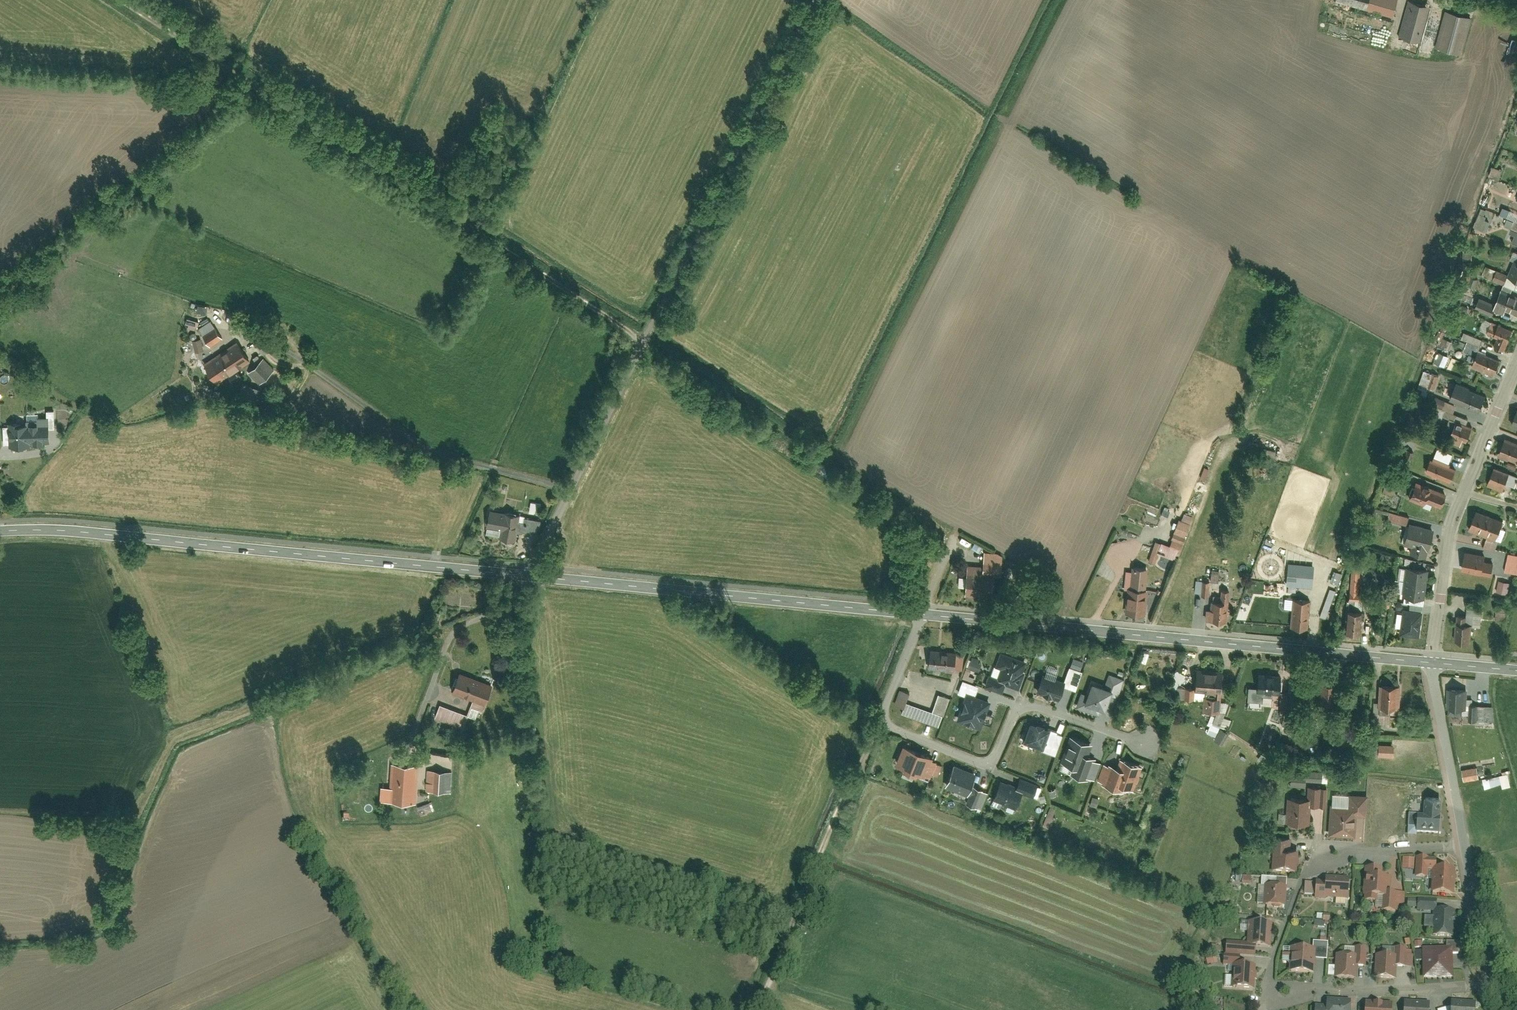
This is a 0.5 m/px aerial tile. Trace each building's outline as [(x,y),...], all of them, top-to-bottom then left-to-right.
[(1329,2),(1361,11),(1365,0),(1330,0),(1329,2)] [(1404,3),(1394,39),(1417,45),(1427,9),(1404,3)] [(1442,12),(1431,49),(1457,57),(1468,20),(1442,12)] [(1508,222),(1516,226),(1516,216),(1512,214),(1508,222)] [(1516,292),(1516,291),(1516,248),(1514,247),(1498,284),(1516,292)] [(1484,266),(1479,276),(1488,281),(1493,270),(1484,266)] [(1490,304),(1478,299),(1473,311),(1489,317),(1492,311),(1512,320),(1516,310),(1516,302),(1496,293),(1490,304)] [(200,333),(211,349),(226,339),(215,323),(200,333)] [(1491,340),(1488,347),(1499,352),(1502,345),(1505,346),(1511,332),(1490,323),(1484,337),(1491,340)] [(1480,341),(1463,335),(1457,350),(1474,356),(1480,341)] [(213,363),(225,380),(252,360),(240,343),(213,363)] [(1475,355),(1470,370),(1492,379),(1497,364),(1475,355)] [(266,359),(251,375),(263,386),(278,370),(266,359)] [(1420,395),(1430,399),(1439,378),(1429,374),(1420,395)] [(1448,386),(1443,400),(1474,412),(1480,398),(1448,386)] [(1505,428),(1516,432),(1516,414),(1511,412),(1505,428)] [(3,425),(4,445),(29,445),(29,442),(49,442),(48,418),(27,419),(27,424),(3,425)] [(1448,420),(1442,435),(1462,445),(1469,430),(1448,420)] [(1494,457),(1516,467),(1516,444),(1501,438),(1494,457)] [(1402,449),(1397,463),(1410,467),(1414,453),(1402,449)] [(1426,462),(1420,476),(1446,487),(1452,472),(1426,462)] [(1487,470),(1482,485),(1499,492),(1505,477),(1487,470)] [(1397,494),(1399,485),(1389,482),(1387,491),(1397,494)] [(1408,484),(1403,500),(1434,511),(1439,495),(1408,484)] [(487,510),(485,531),(521,534),(523,514),(487,510)] [(1469,511),(1463,528),(1494,540),(1500,522),(1469,511)] [(1411,522),(1412,514),(1392,512),(1391,520),(1411,522)] [(525,515),(524,529),(541,530),(542,517),(525,515)] [(1176,520),(1165,550),(1176,554),(1187,525),(1176,520)] [(1397,544),(1404,546),(1402,553),(1420,557),(1422,550),(1427,551),(1432,531),(1401,524),(1397,544)] [(1516,578),(1516,556),(1504,553),(1499,574),(1516,578)] [(1459,554),(1455,572),(1483,578),(1487,561),(1459,554)] [(979,560),(978,574),(996,575),(997,560),(979,560)] [(1288,565),(1287,584),(1311,586),(1313,566),(1288,565)] [(1398,568),(1395,598),(1418,600),(1421,571),(1398,568)] [(1125,570),(1121,612),(1144,614),(1147,572),(1125,570)] [(1343,571),(1344,600),(1359,600),(1359,571),(1343,571)] [(964,577),(963,595),(989,596),(990,577),(964,577)] [(1193,579),(1193,599),(1207,599),(1207,579),(1193,579)] [(1496,579),(1492,594),(1502,596),(1506,582),(1496,579)] [(1329,615),(1338,590),(1333,588),(1324,613),(1329,615)] [(1204,600),(1205,622),(1219,622),(1219,600),(1204,600)] [(1286,600),(1286,628),(1304,629),(1304,600),(1286,600)] [(1423,638),(1426,612),(1406,609),(1402,635),(1423,638)] [(1346,610),(1344,631),(1361,633),(1362,612),(1346,610)] [(1486,612),(1486,622),(1503,622),(1503,612),(1486,612)] [(1449,623),(1449,643),(1465,643),(1465,623),(1449,623)] [(927,649),(924,667),(958,671),(960,653),(927,649)] [(1017,685),(1025,662),(1001,654),(997,666),(1001,668),(997,679),(1017,685)] [(484,713),(486,705),(488,706),(496,683),(462,669),(453,693),(474,701),(472,708),(484,713)] [(1188,672),(1187,691),(1216,693),(1217,674),(1188,672)] [(1064,682),(1042,673),(1035,691),(1057,700),(1064,682)] [(1248,680),(1249,697),(1276,695),(1275,678),(1248,680)] [(1113,689),(1092,682),(1085,702),(1106,709),(1113,689)] [(1310,684),(1311,709),(1329,709),(1328,684),(1310,684)] [(1372,687),(1372,711),(1392,711),(1392,687),(1372,687)] [(898,691),(891,708),(898,711),(896,715),(934,729),(939,718),(941,719),(948,700),(936,696),(929,712),(903,702),(906,694),(898,691)] [(1445,691),(1445,716),(1461,716),(1461,691),(1445,691)] [(991,702),(967,694),(961,715),(991,725),(993,716),(987,714),(991,702)] [(1276,696),(1277,711),(1294,710),(1293,695),(1276,696)] [(1204,699),(1200,713),(1208,716),(1203,735),(1213,738),(1222,707),(1214,705),(1215,702),(1204,699)] [(444,705),(438,722),(465,732),(471,715),(444,705)] [(1476,708),(1475,725),(1487,727),(1488,709),(1476,708)] [(1037,723),(1031,721),(1023,741),(1044,748),(1046,744),(1052,746),(1057,731),(1051,729),(1052,728),(1045,725),(1045,724),(1037,721),(1037,723)] [(1212,741),(1219,745),(1227,732),(1220,728),(1212,741)] [(1099,764),(1084,758),(1089,744),(1071,737),(1062,762),(1076,767),(1075,772),(1093,779),(1099,764)] [(1384,744),(1385,757),(1398,756),(1397,744),(1384,744)] [(900,745),(892,767),(924,778),(931,756),(900,745)] [(1093,779),(1093,781),(1122,792),(1124,787),(1132,790),(1137,777),(1135,776),(1139,768),(1120,761),(1117,769),(1109,766),(1108,768),(1099,764),(1093,779)] [(393,765),(393,803),(419,803),(419,765),(393,765)] [(950,767),(942,786),(966,795),(973,776),(950,767)] [(1457,770),(1458,784),(1477,783),(1476,768),(1457,770)] [(431,772),(432,794),(453,793),(453,771),(431,772)] [(1502,775),(1506,788),(1515,786),(1511,773),(1502,775)] [(1479,781),(1481,792),(1499,788),(1497,778),(1479,781)] [(1036,787),(1017,779),(1013,789),(1032,797),(1036,787)] [(1286,780),(1286,788),(1302,787),(1302,779),(1286,780)] [(994,782),(987,800),(1014,810),(1020,792),(994,782)] [(970,788),(962,805),(975,810),(983,794),(970,788)] [(1304,790),(1304,810),(1319,810),(1319,790),(1304,790)] [(1364,796),(1326,796),(1326,837),(1346,837),(1346,818),(1364,818),(1364,796)] [(1281,799),(1281,825),(1300,825),(1299,798),(1281,799)] [(1406,817),(1406,836),(1437,835),(1437,801),(1419,801),(1419,817),(1406,817)] [(1286,837),(1266,838),(1267,853),(1269,853),(1270,873),(1273,873),(1291,873),(1291,850),(1286,851),(1286,837)] [(1406,856),(1405,869),(1416,869),(1417,857),(1406,856)] [(1402,896),(1383,895),(1383,870),(1359,870),(1359,900),(1377,900),(1377,912),(1402,912),(1402,896)] [(1426,896),(1451,897),(1451,871),(1427,871),(1426,896)] [(1311,882),(1312,902),(1342,902),(1341,881),(1311,882)] [(1259,907),(1280,907),(1281,886),(1260,886),(1259,907)] [(1414,902),(1415,911),(1434,910),(1434,902),(1414,902)] [(1428,939),(1447,939),(1447,912),(1428,912),(1428,939)] [(1243,924),(1244,949),(1269,948),(1268,923),(1243,924)] [(1313,943),(1313,959),(1322,959),(1322,943),(1313,943)] [(1420,950),(1421,979),(1450,978),(1449,949),(1420,950)] [(1391,950),(1391,971),(1399,971),(1409,971),(1410,951),(1391,950)] [(1284,951),(1283,974),(1303,974),(1303,951),(1284,951)] [(1369,957),(1369,982),(1386,982),(1386,957),(1369,957)] [(1330,958),(1329,979),(1347,980),(1348,958),(1330,958)] [(1225,966),(1227,993),(1252,991),(1250,964),(1225,966)]
